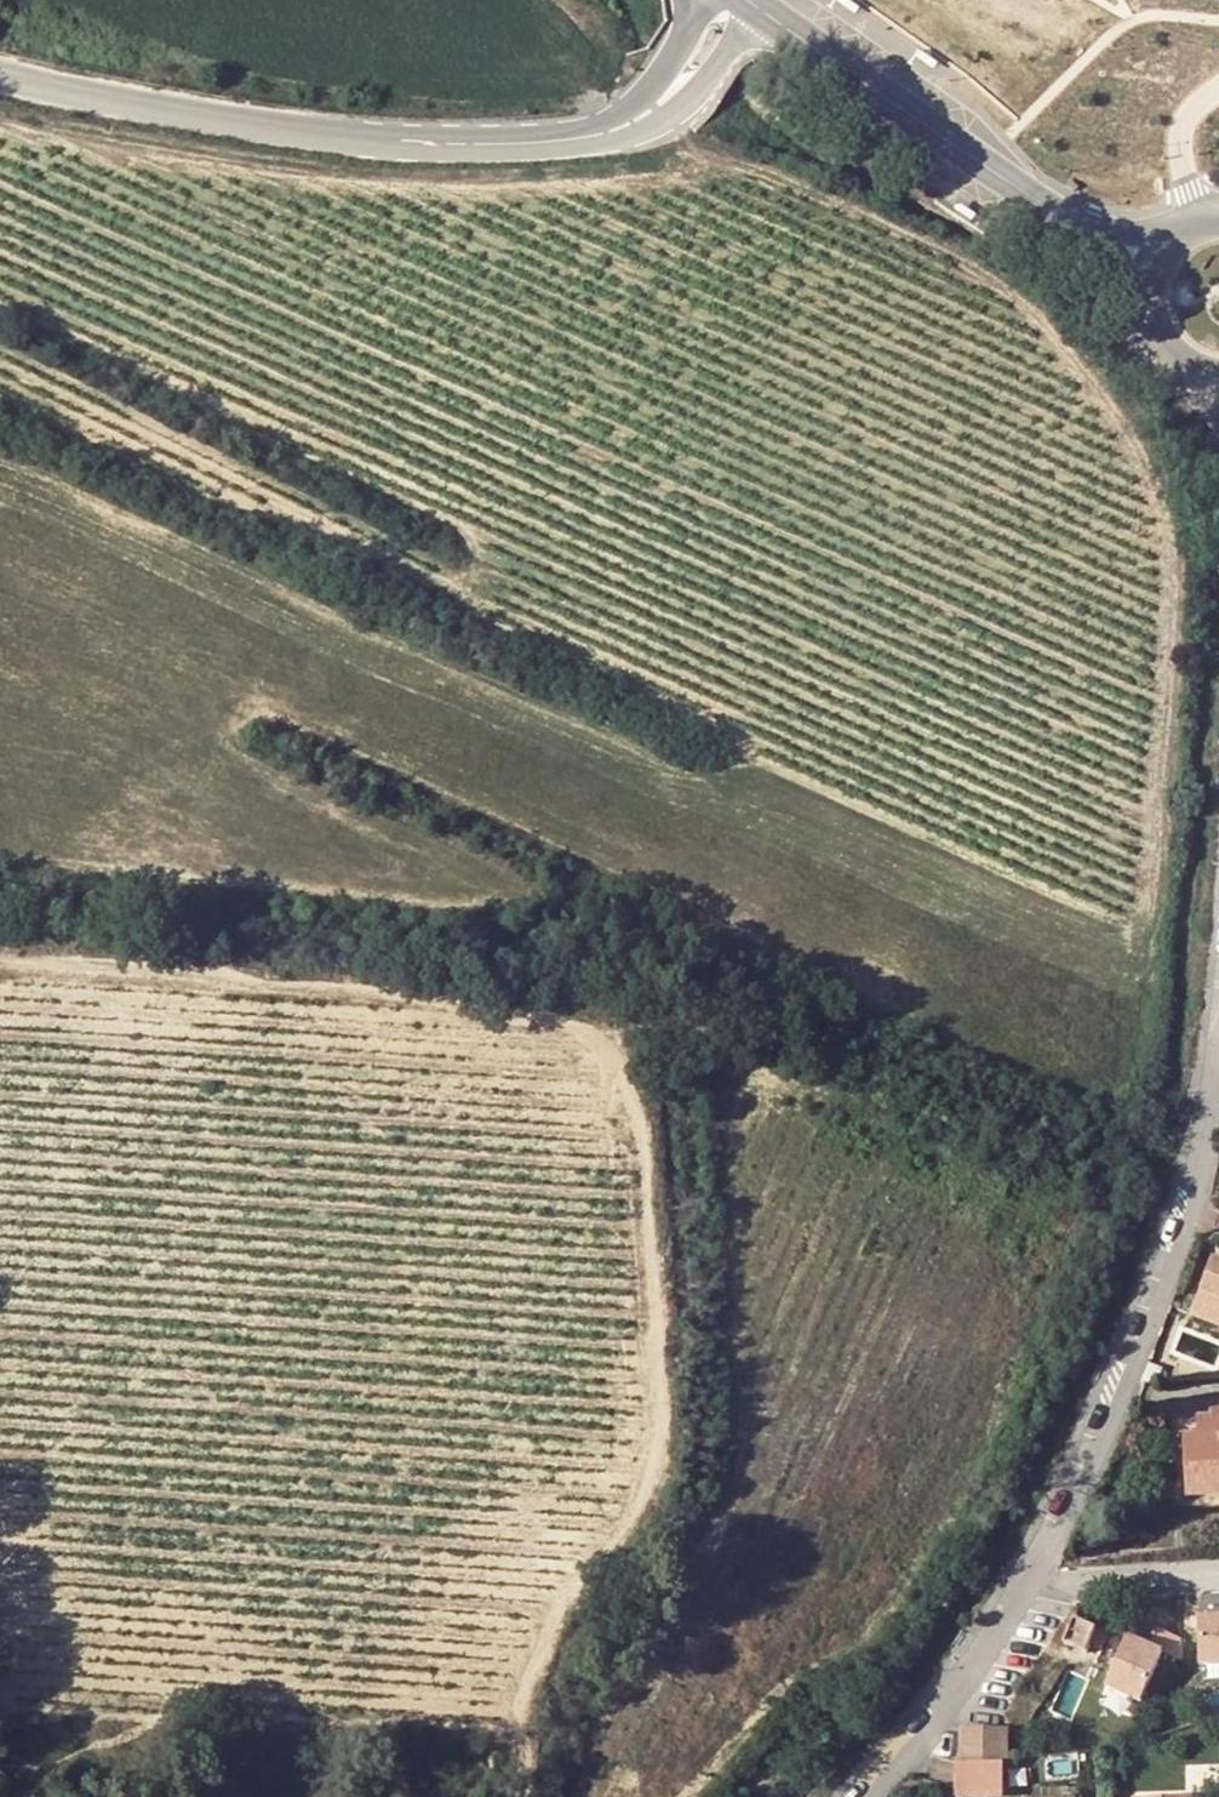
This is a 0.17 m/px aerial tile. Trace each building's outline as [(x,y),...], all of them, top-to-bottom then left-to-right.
[(1218,1311),(1218,1262),(1217,1261),(1196,1316),(1214,1324),(1218,1311)] [(1197,1419),(1199,1436),(1211,1435),(1211,1418),(1197,1419)] [(1196,1612),(1199,1661),(1218,1660),(1218,1610),(1196,1612)] [(1136,1632),(1172,1651),(1181,1634),(1145,1616),(1136,1632)] [(1087,1653),(1091,1645),(1098,1630),(1075,1620),(1064,1644),(1087,1653)] [(1108,1634),(1098,1630),(1091,1645),(1103,1649),(1108,1634)] [(1126,1630),(1101,1684),(1140,1702),(1165,1648),(1126,1630)] [(955,1728),(957,1760),(999,1757),(1002,1757),(1000,1725),(955,1728)] [(1079,1755),(1063,1756),(1065,1785),(1081,1784),(1079,1755)] [(1001,1789),(999,1757),(957,1760),(954,1760),(954,1783),(954,1791),(1001,1789)]
